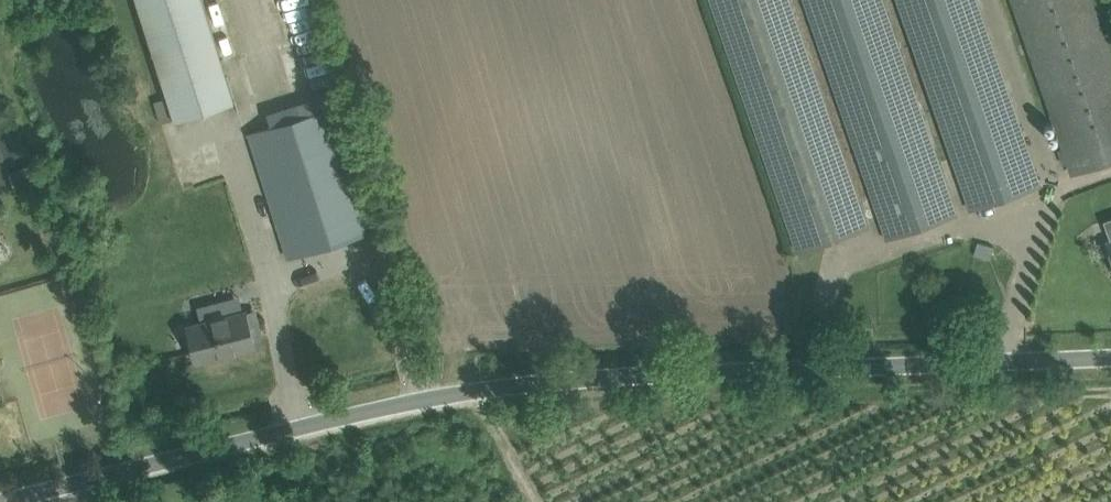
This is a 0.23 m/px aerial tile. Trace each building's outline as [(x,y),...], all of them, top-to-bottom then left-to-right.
[(202,0),(136,0),(175,120),(234,101),(202,0)] [(859,206),(789,0),(711,0),(798,251),(867,227),(859,206)] [(949,193),(883,0),(805,0),(887,238),(956,214),(949,193)] [(1032,164),(975,0),(898,0),(971,209),(1040,185),(1032,164)] [(1064,147),(1058,149),(1061,155),(1063,163),(1069,161),(1073,173),(1110,160),(1110,60),(1090,0),(1012,0),(1064,147)] [(376,229),(369,208),(337,106),(249,134),(287,257),(376,229)] [(35,163),(13,171),(21,191),(43,183),(35,163)] [(989,259),(993,246),(978,242),(975,255),(989,259)] [(225,305),(222,303),(218,302),(214,302),(211,303),(208,305),(205,307),(203,310),(202,314),(202,317),(202,321),(200,322),(187,325),(191,341),(197,362),(255,347),(252,338),(250,327),(249,326),(245,310),(242,311),(231,314),(229,310),(227,307),(225,305)]
